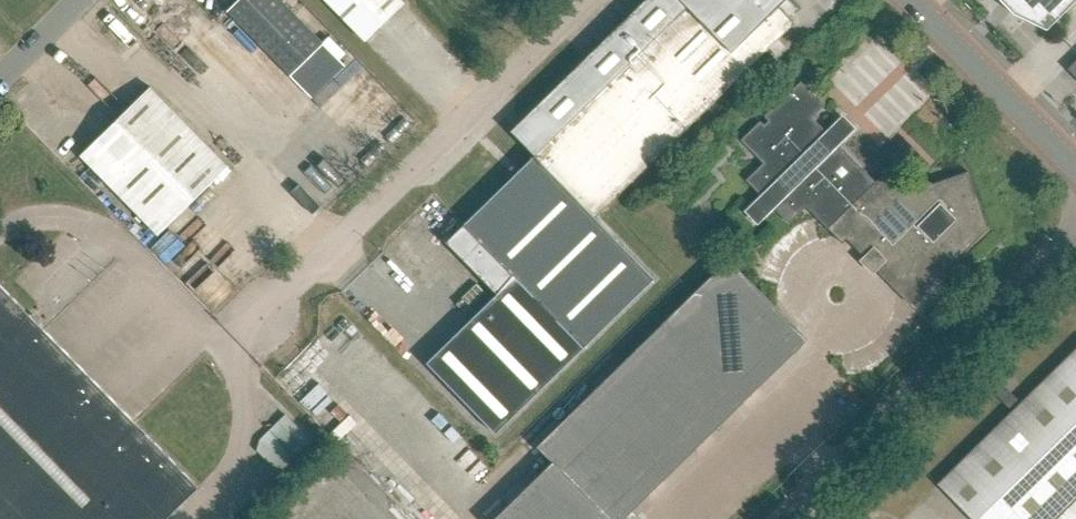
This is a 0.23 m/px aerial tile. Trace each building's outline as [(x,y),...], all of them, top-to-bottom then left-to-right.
[(226,10),(290,75),(312,98),(345,65),(323,43),(281,0),(237,0),(226,10)] [(365,40),(404,2),(402,0),(325,0),(365,40)] [(511,131),(534,155),(465,223),(445,242),(496,294),(428,361),(497,432),(585,346),(656,277),(597,216),(795,23),(790,18),(798,9),(788,0),(645,0),(511,131)] [(1015,12),(1048,28),(1075,1),(1075,0),(1002,0),(1015,12)] [(1067,68),(1075,77),(1075,60),(1067,68)] [(953,262),(988,227),(968,170),(925,185),(908,190),(887,168),(875,180),(839,143),(846,136),(833,123),(826,129),(813,116),(825,104),(801,80),(741,138),(764,162),(747,179),(761,194),(751,204),(763,217),(773,207),(788,223),(806,206),(827,228),(842,243),(846,238),(862,254),(910,302),(953,262)] [(158,234),(228,166),(150,86),(80,155),(158,234)] [(807,339),(727,258),(537,444),(553,460),(493,518),(642,518),(633,510),(807,339)] [(198,487),(0,286),(0,518),(166,518),(198,487)] [(940,482),(975,518),(1075,518),(1075,350),(1022,402),(1014,410),(940,482)] [(280,414),(250,443),(276,470),(306,441),(280,414)] [(854,502),(854,518),(870,518),(870,502),(854,502)]
